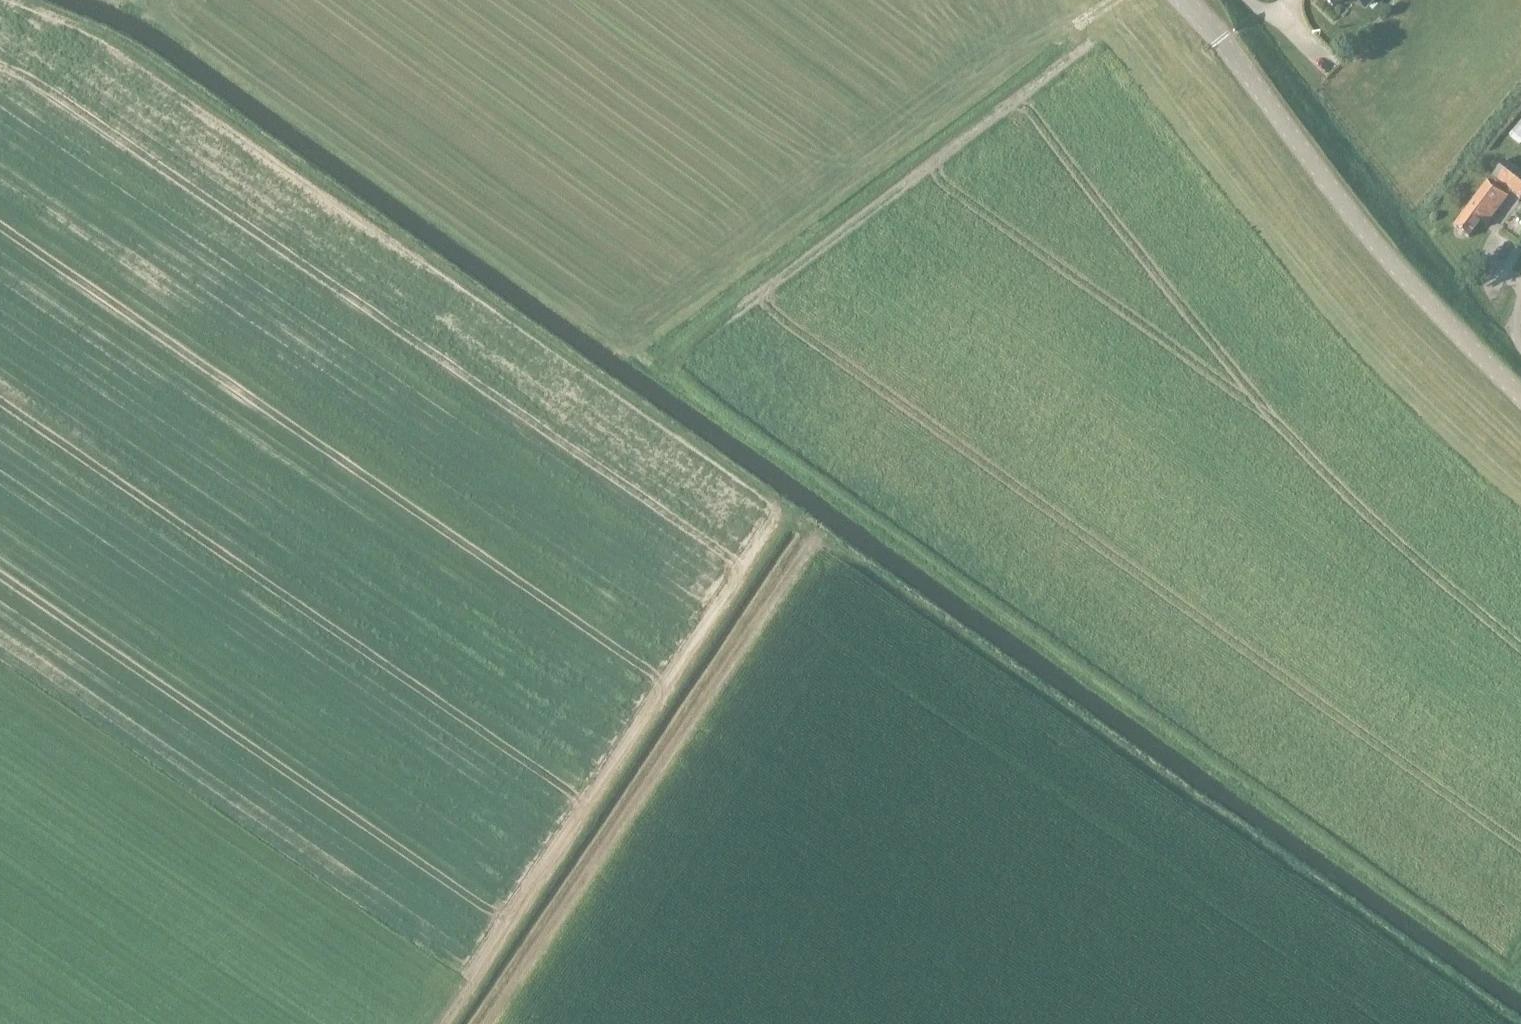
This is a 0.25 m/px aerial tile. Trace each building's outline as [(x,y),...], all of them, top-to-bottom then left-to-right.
[(1332,8),(1340,0),(1323,0),(1332,8)] [(1519,145),(1520,143),(1520,122),(1508,137),(1519,145)] [(1503,162),(1491,178),(1520,201),(1520,199),(1520,200),(1520,175),(1503,162)] [(1487,185),(1454,227),(1468,238),(1479,224),(1484,227),(1506,199),(1487,185)] [(1502,275),(1508,259),(1495,255),(1490,270),(1502,275)]
